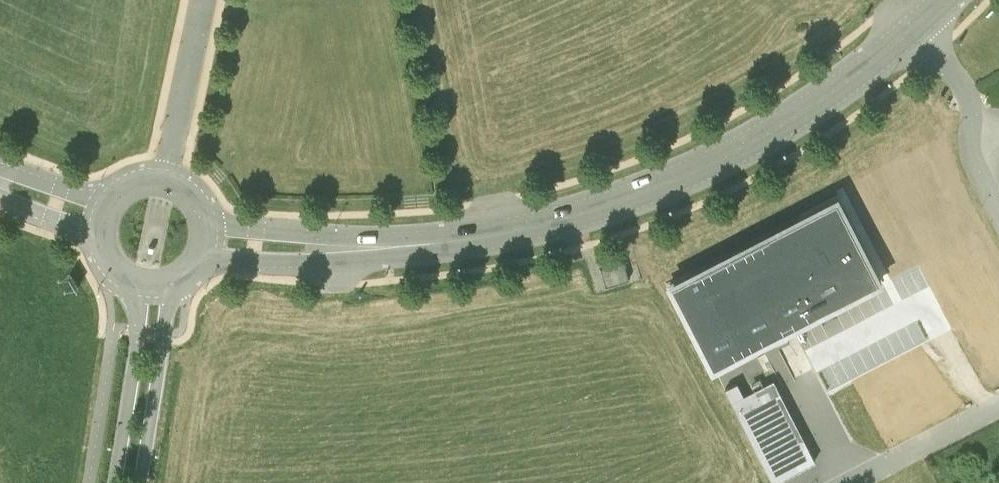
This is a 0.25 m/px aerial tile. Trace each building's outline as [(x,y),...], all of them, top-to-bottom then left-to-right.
[(824,309),(873,284),(831,204),(668,289),(710,369),(762,342),(766,340),(773,336),(777,334),(824,309)] [(629,278),(624,261),(601,268),(605,285),(629,278)] [(774,482),(815,462),(773,380),(746,394),(732,401),(774,482)] [(732,401),(746,394),(738,381),(726,388),(732,401)]
